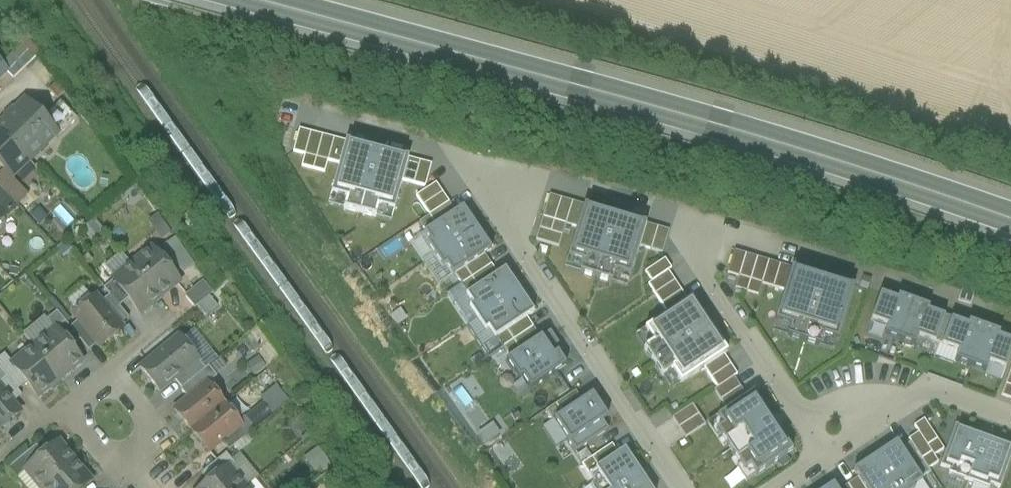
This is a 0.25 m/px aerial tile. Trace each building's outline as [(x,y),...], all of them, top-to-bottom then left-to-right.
[(23,54),(5,70),(14,79),(31,62),(23,54)] [(47,90),(53,96),(60,90),(53,83),(47,90)] [(26,101),(0,126),(0,132),(28,161),(56,134),(57,133),(43,119),(26,101)] [(77,119),(60,102),(43,119),(57,133),(56,134),(59,137),(77,119)] [(300,128),(293,151),(305,154),(302,166),(324,172),(327,160),(338,163),(344,139),(300,128)] [(0,132),(0,167),(11,178),(28,161),(0,132)] [(409,156),(344,139),(338,163),(330,193),(395,210),(403,178),(409,156)] [(431,161),(409,156),(403,178),(425,183),(431,161)] [(0,172),(0,188),(0,189),(9,181),(0,172)] [(415,196),(429,217),(448,204),(435,184),(415,196)] [(9,215),(17,207),(0,189),(0,188),(0,206),(9,215)] [(577,228),(584,206),(550,195),(535,240),(558,247),(566,224),(577,228)] [(4,225),(4,219),(9,215),(0,206),(0,229),(4,225)] [(421,233),(436,255),(477,228),(462,206),(421,233)] [(577,228),(565,263),(627,284),(639,248),(646,226),(584,206),(577,228)] [(150,219),(162,238),(172,232),(159,213),(150,219)] [(647,224),(646,226),(639,248),(661,255),(669,231),(647,224)] [(491,250),(477,228),(436,255),(450,277),(455,274),(484,254),(491,250)] [(179,283),(151,249),(132,265),(159,299),(179,283)] [(484,254),(455,274),(468,294),(498,275),(484,254)] [(783,296),(790,274),(735,256),(728,278),(739,281),(735,293),(769,304),(773,292),(783,296)] [(159,299),(132,265),(112,281),(113,282),(128,300),(140,315),(159,299)] [(642,279),(665,316),(686,303),(663,266),(642,279)] [(477,319),(519,292),(505,271),(498,275),(468,294),(466,295),(473,305),(469,307),(477,319)] [(792,275),(773,332),(835,353),(855,296),(792,275)] [(128,300),(113,282),(104,289),(109,296),(119,308),(128,300)] [(202,282),(184,297),(194,309),(213,294),(202,282)] [(532,313),(519,292),(477,319),(484,331),(489,328),(494,337),(496,336),(526,317),(532,313)] [(119,308),(109,296),(100,304),(119,327),(128,319),(119,308)] [(100,304),(95,298),(74,316),(78,322),(97,345),(100,348),(122,330),(100,304)] [(665,316),(642,331),(680,390),(704,374),(725,361),(728,358),(690,301),(686,303),(665,316)] [(917,350),(935,356),(943,329),(927,324),(928,320),(899,310),(898,313),(879,306),(870,333),(887,339),(884,348),(915,358),(917,350)] [(69,329),(56,313),(46,321),(54,330),(70,349),(79,342),(69,329)] [(526,317),(496,336),(510,356),(539,337),(526,317)] [(97,345),(78,322),(69,329),(79,342),(88,352),(97,345)] [(70,349),(54,330),(33,348),(60,381),(81,363),(70,349)] [(1005,381),(1010,363),(1010,354),(997,349),(998,345),(969,335),(968,338),(950,332),(941,358),(957,364),(954,373),(985,383),(988,375),(1005,381)] [(505,360),(526,390),(563,365),(543,335),(539,337),(510,356),(505,360)] [(178,338),(140,369),(159,392),(198,361),(178,338)] [(60,381),(33,348),(12,365),(11,366),(26,384),(38,398),(60,381)] [(11,366),(12,365),(4,355),(0,359),(0,371),(6,378),(17,391),(26,384),(11,366)] [(725,361),(704,374),(729,413),(750,400),(725,361)] [(208,368),(180,390),(188,400),(206,385),(207,385),(216,378),(208,368)] [(1002,403),(1010,406),(1010,377),(1002,403)] [(6,378),(0,383),(0,390),(12,404),(21,397),(17,391),(6,378)] [(276,384),(261,398),(275,413),(290,399),(276,384)] [(188,400),(174,411),(191,432),(223,406),(207,385),(206,385),(188,400)] [(552,408),(559,417),(588,397),(582,387),(552,408)] [(20,414),(12,404),(0,390),(0,430),(20,414)] [(591,398),(551,425),(567,450),(608,424),(591,398)] [(729,413),(706,429),(743,486),(790,455),(753,398),(750,400),(729,413)] [(265,402),(245,415),(253,426),(272,414),(265,402)] [(694,404),(674,416),(686,436),(706,424),(694,404)] [(240,427),(223,406),(191,432),(208,453),(221,443),(239,428),(240,427)] [(239,428),(221,443),(228,452),(247,437),(239,428)] [(938,474),(982,487),(1003,487),(1010,463),(1010,451),(996,446),(998,440),(977,434),(976,439),(952,431),(938,474)] [(850,472),(857,484),(860,487),(924,487),(925,487),(921,481),(902,453),(895,442),(850,472)] [(59,444),(43,456),(25,471),(25,472),(39,487),(44,487),(75,463),(59,444)] [(36,447),(8,470),(16,480),(25,472),(25,471),(43,456),(36,447)] [(911,447),(902,453),(921,481),(930,475),(911,447)] [(225,455),(201,475),(208,484),(228,468),(228,469),(234,465),(225,455)] [(622,456),(593,475),(602,487),(643,487),(622,456)] [(91,482),(75,463),(44,487),(84,487),(91,482)] [(204,487),(244,487),(228,469),(228,468),(208,484),(204,487)]
